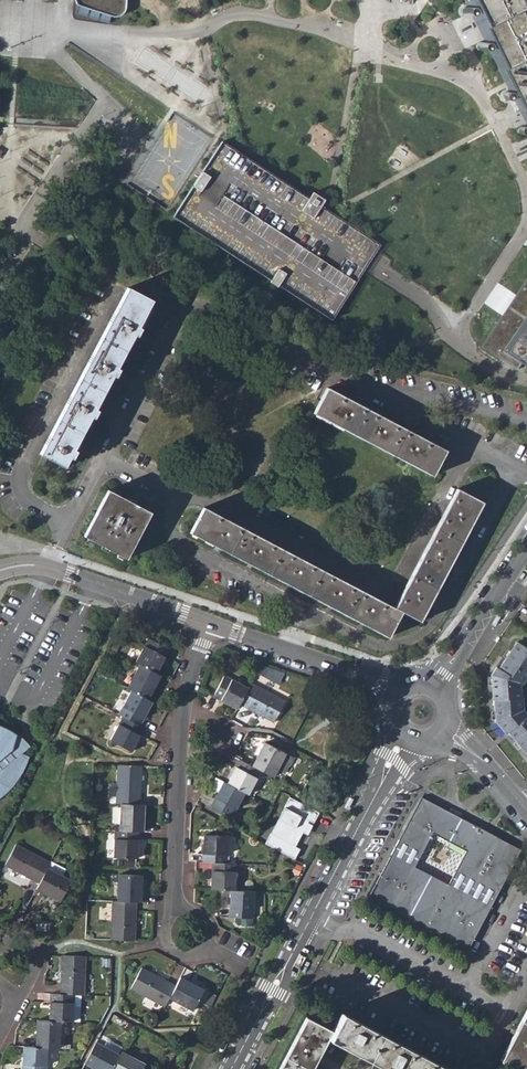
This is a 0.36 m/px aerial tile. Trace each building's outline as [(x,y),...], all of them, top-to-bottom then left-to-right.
[(75,0),(76,3),(78,5),(111,16),(114,17),(119,17),(122,15),(124,12),(125,9),(126,0),(75,0)] [(508,0),(467,0),(526,122),(526,38),(508,0)] [(222,141),(173,217),(331,320),(366,267),(381,244),(325,208),(321,206),(325,200),(313,192),(309,198),(222,141)] [(482,346),(513,367),(518,360),(526,366),(526,279),(482,346)] [(39,453),(64,466),(69,457),(72,458),(76,450),(74,449),(91,416),(93,417),(97,410),(95,409),(112,375),(115,376),(119,369),(116,367),(134,334),(137,335),(141,328),(138,326),(151,301),(127,288),(39,453)] [(313,413),(432,475),(445,450),(327,387),(313,413)] [(190,532),(387,637),(401,612),(419,621),(482,502),(457,488),(394,607),(203,507),(190,532)] [(83,536),(126,558),(150,512),(108,490),(83,536)] [(496,627),(501,618),(497,615),(491,624),(496,627)] [(140,664),(157,672),(169,649),(148,638),(136,661),(140,664)] [(516,642),(498,668),(495,667),(490,675),(492,699),(493,700),(495,722),(506,734),(507,732),(526,756),(526,716),(522,710),(521,698),(520,698),(518,691),(523,685),(522,684),(526,676),(526,649),(516,642)] [(131,690),(148,699),(161,675),(157,672),(140,664),(127,688),(131,690)] [(239,704),(248,687),(225,675),(213,696),(237,709),(239,704)] [(248,687),(239,704),(273,722),(285,700),(251,682),(248,687)] [(123,716),(140,725),(152,701),(148,699),(131,690),(119,714),(123,716)] [(140,725),(123,716),(110,739),(131,750),(143,727),(140,725)] [(7,791),(20,775),(29,756),(21,754),(15,759),(10,752),(12,749),(16,734),(3,727),(0,726),(0,797),(7,791)] [(252,765),(261,770),(273,777),(277,769),(286,753),(265,741),(252,765)] [(277,769),(284,773),(287,767),(292,765),(295,758),(286,753),(277,769)] [(261,770),(252,765),(240,759),(227,783),(244,792),(248,794),(261,770)] [(121,803),(140,804),(141,765),(118,764),(116,803),(121,803)] [(215,786),(220,788),(224,781),(217,777),(214,783),(215,786)] [(244,792),(227,783),(224,781),(220,788),(211,805),(231,816),(244,792)] [(354,798),(350,796),(345,806),(347,807),(349,808),(354,798)] [(467,850),(457,868),(497,890),(519,850),(519,849),(518,849),(451,814),(434,805),(421,798),(400,838),(421,850),(431,832),(467,850)] [(290,799),(266,844),(295,859),(300,849),(296,847),(302,834),(307,836),(319,814),(290,799)] [(140,804),(121,803),(119,830),(139,831),(143,831),(144,804),(140,804)] [(139,831),(119,830),(115,830),(114,856),(137,857),(139,831)] [(212,862),(226,862),(227,835),(203,834),(202,861),(212,862)] [(391,855),(412,866),(421,850),(400,838),(391,855)] [(39,882),(50,862),(15,844),(5,865),(39,882)] [(468,947),(489,907),(448,885),(412,866),(391,855),(370,895),(468,947)] [(50,862),(39,882),(36,888),(60,901),(71,880),(63,876),(66,869),(51,861),(50,862)] [(230,889),(235,889),(236,862),(226,862),(212,862),(211,888),(230,889)] [(448,885),(489,907),(497,890),(457,868),(448,885)] [(117,900),(136,902),(140,902),(142,875),(119,873),(117,900)] [(235,889),(230,889),(229,917),(253,917),(254,890),(235,889)] [(136,902),(117,900),(112,900),(110,938),(134,940),(136,902)] [(490,924),(497,911),(491,908),(484,921),(490,924)] [(60,993),(82,994),(83,994),(85,956),(62,955),(60,993)] [(169,997),(175,985),(141,967),(130,988),(164,1006),(169,997)] [(175,985),(169,997),(193,1010),(204,989),(180,976),(175,985)] [(50,1020),(61,1020),(81,1021),(82,994),(60,993),(51,992),(50,1020)] [(518,1068),(526,1068),(526,1008),(500,1060),(518,1068)] [(328,1038),(370,1060),(387,1068),(448,1068),(382,1034),(341,1012),(332,1030),(306,1017),(278,1068),(311,1068),(328,1038)] [(36,1046),(47,1047),(59,1047),(61,1020),(50,1020),(37,1019),(36,1046)] [(120,1054),(96,1042),(85,1063),(96,1068),(112,1068),(120,1054)] [(36,1046),(24,1046),(22,1068),(46,1068),(47,1047),(36,1046)] [(112,1068),(143,1068),(146,1063),(121,1051),(120,1054),(112,1068)]
